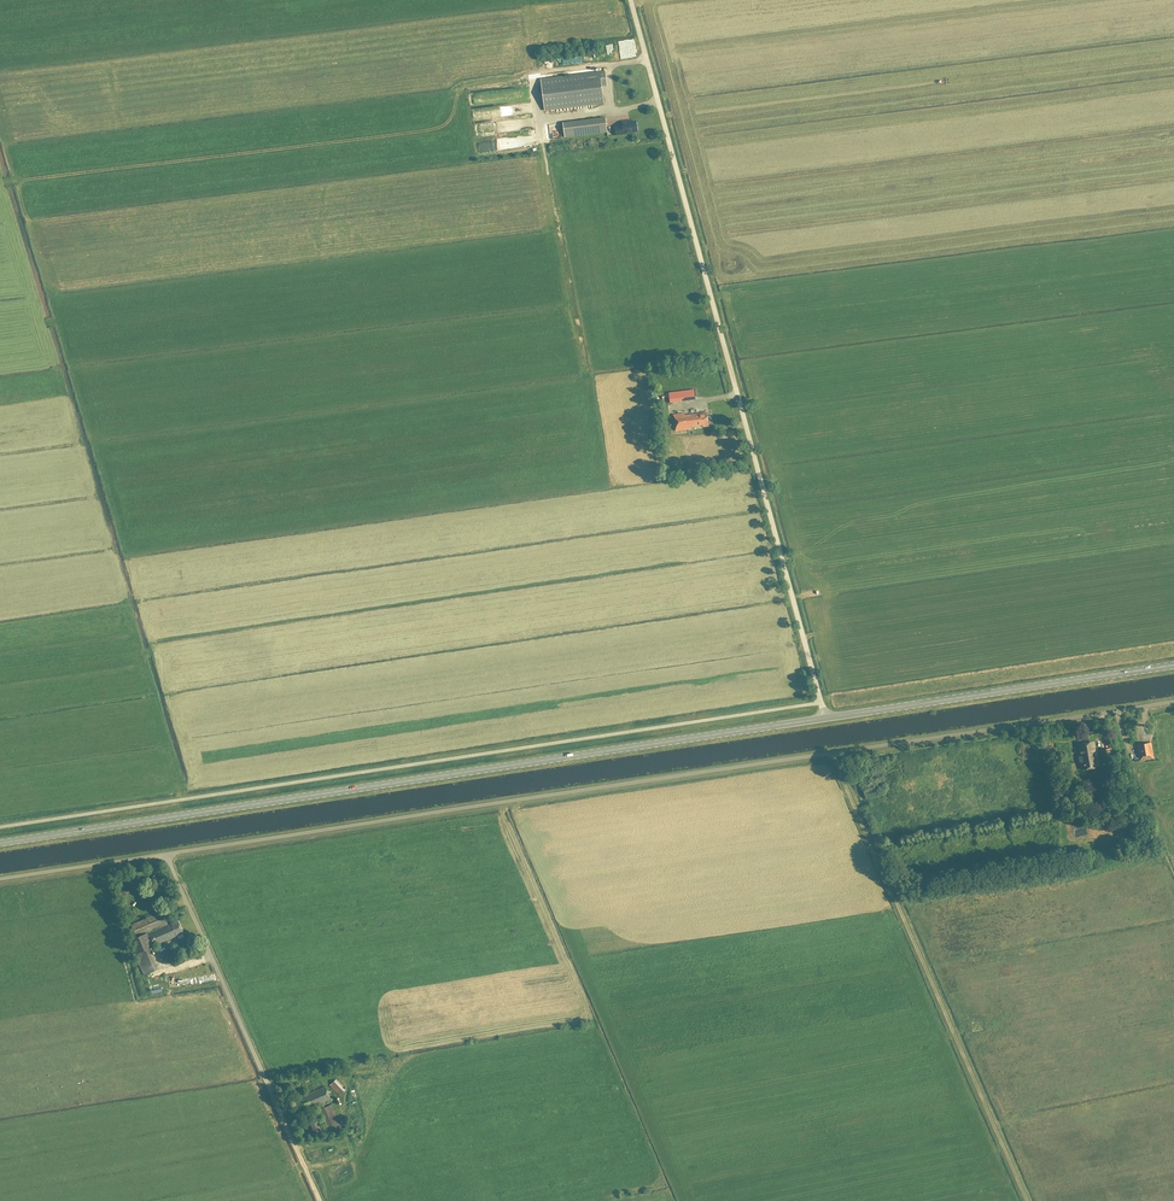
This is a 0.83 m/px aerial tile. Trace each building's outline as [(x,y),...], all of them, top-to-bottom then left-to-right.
[(545,111),(603,104),(601,86),(606,86),(605,72),(541,80),(545,111)] [(564,140),(607,136),(605,120),(563,124),(564,140)] [(637,132),(636,121),(628,122),(622,122),(623,126),(615,127),(616,136),(631,134),(631,133),(637,132)] [(524,140),(483,145),(483,144),(475,145),(475,149),(481,149),(481,152),(476,153),(477,154),(525,149),(524,140)] [(689,390),(669,393),(670,404),(690,401),(689,390)] [(709,427),(707,413),(685,416),(684,414),(673,415),(675,431),(691,429),(691,427),(703,426),(703,427),(709,427)] [(1099,767),(1096,752),(1095,752),(1093,743),(1078,745),(1079,751),(1078,751),(1081,770),(1099,767)] [(1153,759),(1151,743),(1136,745),(1139,761),(1153,759)] [(1116,767),(1112,748),(1100,750),(1103,762),(1109,761),(1111,768),(1116,767)] [(157,970),(148,949),(183,934),(177,920),(167,925),(161,912),(130,925),(136,937),(128,941),(143,976),(157,970)] [(178,959),(174,950),(163,955),(167,964),(178,959)] [(344,1094),(338,1081),(329,1086),(335,1099),(344,1094)] [(299,1113),(330,1100),(325,1087),(294,1100),(299,1113)] [(340,1128),(331,1105),(317,1111),(326,1134),(340,1128)] [(359,1129),(357,1120),(345,1124),(347,1132),(359,1129)]
